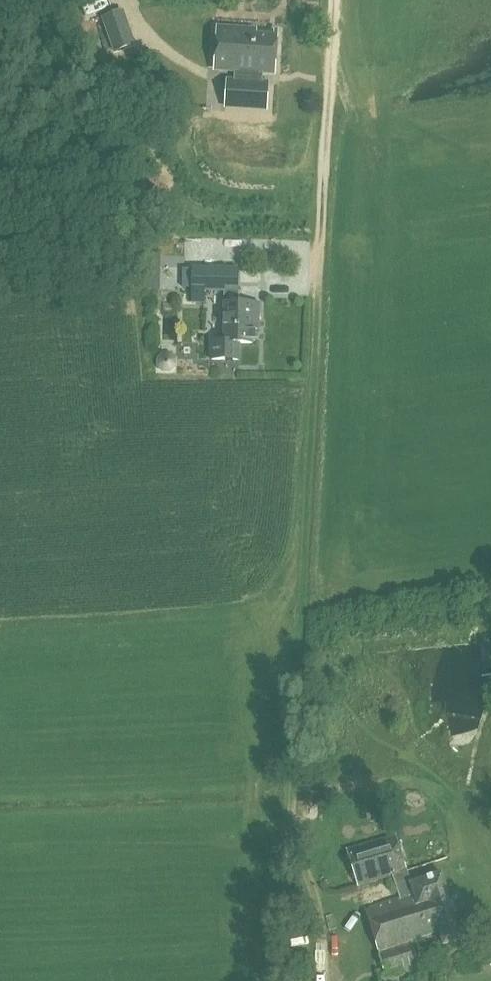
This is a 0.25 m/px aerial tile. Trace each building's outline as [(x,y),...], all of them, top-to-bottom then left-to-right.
[(255,35),(216,32),(214,65),(229,66),(229,70),(236,70),(235,82),(261,84),(263,69),(266,69),(266,72),(273,73),(275,38),(254,37),(255,35)] [(265,109),(267,84),(261,84),(235,82),(226,81),(224,106),(265,109)] [(211,359),(239,360),(239,343),(252,344),(252,329),(258,329),(258,303),(237,303),(238,268),(191,266),(192,303),(204,303),(204,291),(225,291),(224,303),(223,342),(212,341),(211,359)] [(248,284),(268,284),(268,273),(247,273),(248,284)] [(267,295),(267,286),(250,285),(250,295),(267,295)] [(178,368),(178,359),(172,354),(163,354),(158,359),(158,368),(163,374),(172,374),(178,368)] [(365,908),(385,971),(422,959),(416,938),(439,931),(443,944),(464,938),(443,873),(410,883),(406,870),(395,834),(347,849),(359,887),(393,876),(399,898),(365,908)]
